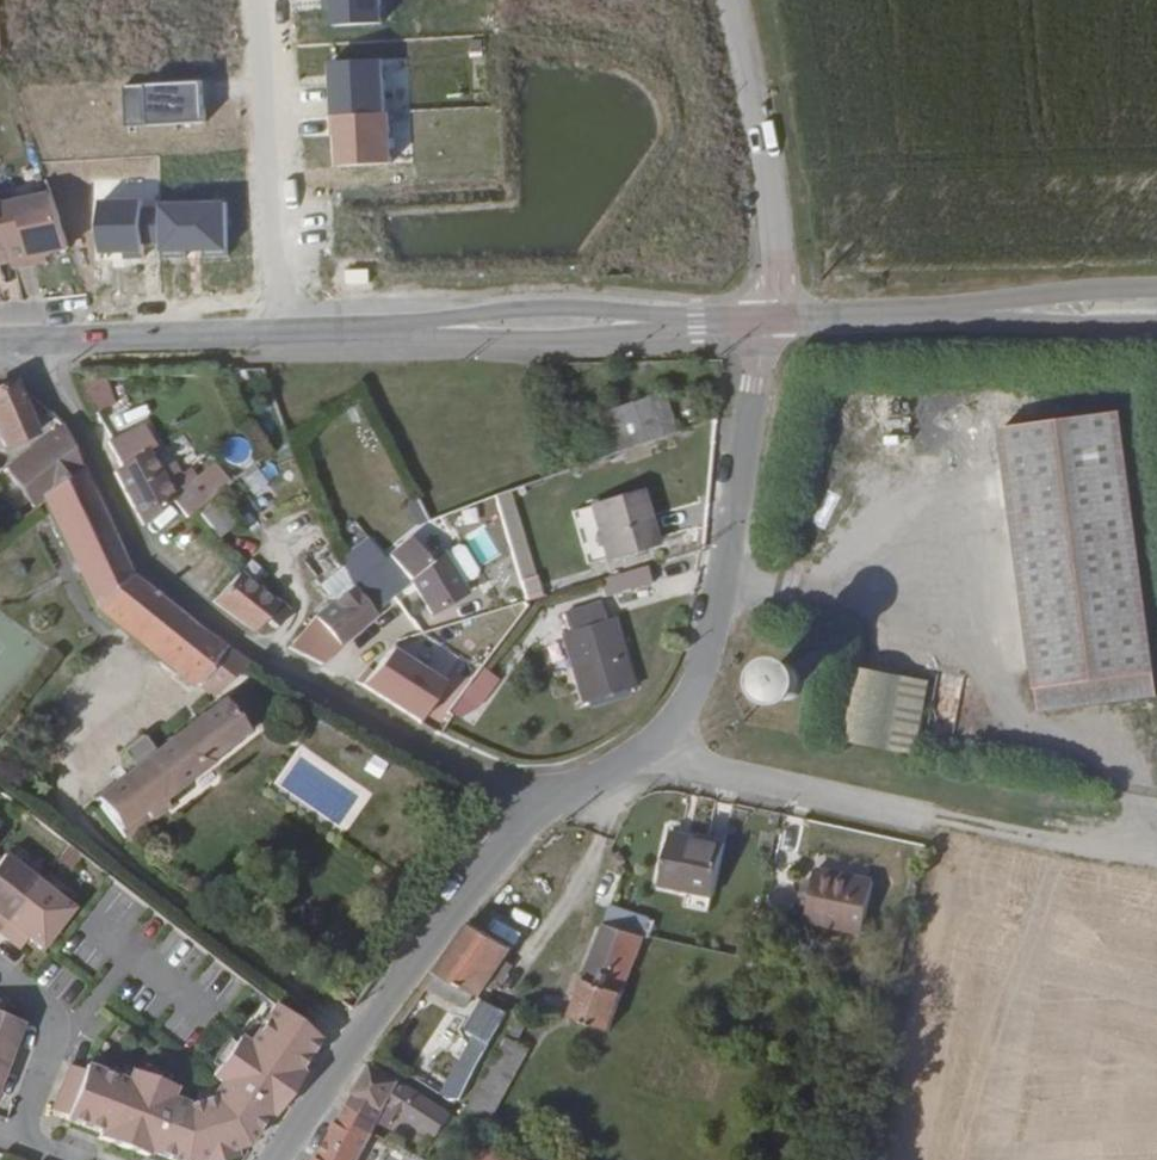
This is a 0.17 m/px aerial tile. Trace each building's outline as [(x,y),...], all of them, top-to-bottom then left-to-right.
[(10,261),(10,268),(42,264),(70,259),(54,201),(0,210),(0,262),(10,261)] [(0,262),(0,270),(10,268),(10,261),(0,262)] [(42,264),(10,268),(12,275),(43,270),(42,264)] [(100,373),(74,373),(90,405),(111,395),(100,373)] [(0,381),(0,439),(1,441),(27,425),(0,381)] [(591,414),(606,456),(675,431),(660,389),(591,414)] [(1006,427),(1043,688),(1156,672),(1156,642),(1124,411),(1006,427)] [(52,415),(50,413),(39,419),(43,428),(0,462),(0,465),(27,502),(39,494),(40,497),(78,472),(52,415)] [(134,433),(126,419),(103,432),(111,448),(134,433)] [(154,469),(134,433),(111,448),(117,460),(109,464),(137,515),(164,495),(168,492),(154,469)] [(182,482),(168,460),(165,462),(179,484),(182,482)] [(179,484),(165,462),(154,469),(168,492),(179,484)] [(257,464),(238,471),(251,503),(269,496),(257,464)] [(206,483),(197,471),(182,482),(179,484),(187,497),(206,483)] [(194,630),(123,572),(78,472),(40,497),(94,603),(195,679),(198,677),(217,694),(155,744),(143,729),(119,749),(131,763),(94,794),(120,827),(133,817),(135,820),(143,814),(146,817),(162,804),(156,797),(203,760),(202,758),(291,686),(194,630)] [(204,492),(210,487),(206,483),(187,497),(179,484),(168,492),(164,495),(177,512),(184,506),(204,492)] [(575,503),(589,555),(653,538),(639,486),(575,503)] [(225,518),(204,492),(184,506),(205,531),(207,533),(225,518)] [(497,513),(522,600),(538,595),(509,496),(429,519),(435,537),(467,528),(477,562),(495,557),(484,517),(497,513)] [(367,602),(406,572),(426,607),(458,585),(442,556),(424,562),(405,532),(367,564),(349,542),(334,554),(346,580),(367,602)] [(643,558),(596,572),(601,588),(648,574),(643,558)] [(273,616),(282,603),(264,592),(231,565),(206,594),(240,620),(251,626),(262,610),(273,616)] [(371,608),(367,602),(346,580),(310,612),(335,638),(371,608)] [(599,613),(594,595),(561,604),(566,623),(560,624),(579,695),(629,680),(608,610),(599,613)] [(440,702),(474,660),(415,648),(394,631),(391,632),(368,660),(352,680),(380,696),(396,675),(440,702)] [(766,698),(783,662),(748,646),(732,681),(766,698)] [(850,667),(837,740),(917,754),(929,681),(850,667)] [(460,719),(495,680),(480,668),(446,707),(460,719)] [(1043,688),(1046,711),(1156,695),(1156,672),(1043,688)] [(670,829),(658,881),(709,893),(722,841),(670,829)] [(0,851),(0,931),(10,939),(18,930),(23,933),(37,944),(68,904),(0,851)] [(812,869),(802,918),(859,931),(871,883),(812,869)] [(643,934),(649,918),(608,903),(601,920),(643,934)] [(479,991),(506,941),(482,929),(468,920),(435,969),(479,991)] [(607,1025),(643,934),(601,920),(567,1010),(607,1025)] [(18,930),(10,939),(15,943),(23,933),(18,930)] [(490,1033),(504,1003),(482,992),(468,1022),(490,1033)] [(317,1035),(272,1001),(244,1038),(235,1032),(207,1068),(217,1075),(207,1090),(180,1096),(164,1089),(168,1079),(126,1061),(121,1072),(82,1056),(78,1063),(65,1057),(46,1101),(60,1106),(60,1108),(93,1122),(91,1128),(139,1147),(141,1142),(177,1156),(192,1152),(229,1142),(240,1139),(263,1109),(268,1111),(298,1070),(294,1067),(317,1035)] [(14,1017),(0,1014),(0,1069),(14,1017)] [(495,1033),(465,1114),(493,1124),(523,1043),(495,1033)] [(447,1110),(403,1075),(374,1058),(374,1059),(346,1095),(348,1097),(380,1116),(391,1100),(433,1129),(447,1110)] [(374,1126),(380,1116),(348,1097),(312,1159),(354,1159),(374,1126)] [(466,1127),(470,1119),(462,1114),(457,1123),(466,1127)] [(426,1154),(434,1136),(427,1132),(419,1150),(426,1154)] [(192,1152),(194,1159),(200,1159),(231,1151),(229,1142),(192,1152)] [(486,1145),(480,1159),(521,1159),(486,1145)] [(426,1154),(419,1150),(414,1159),(416,1159),(424,1159),(426,1154)]
